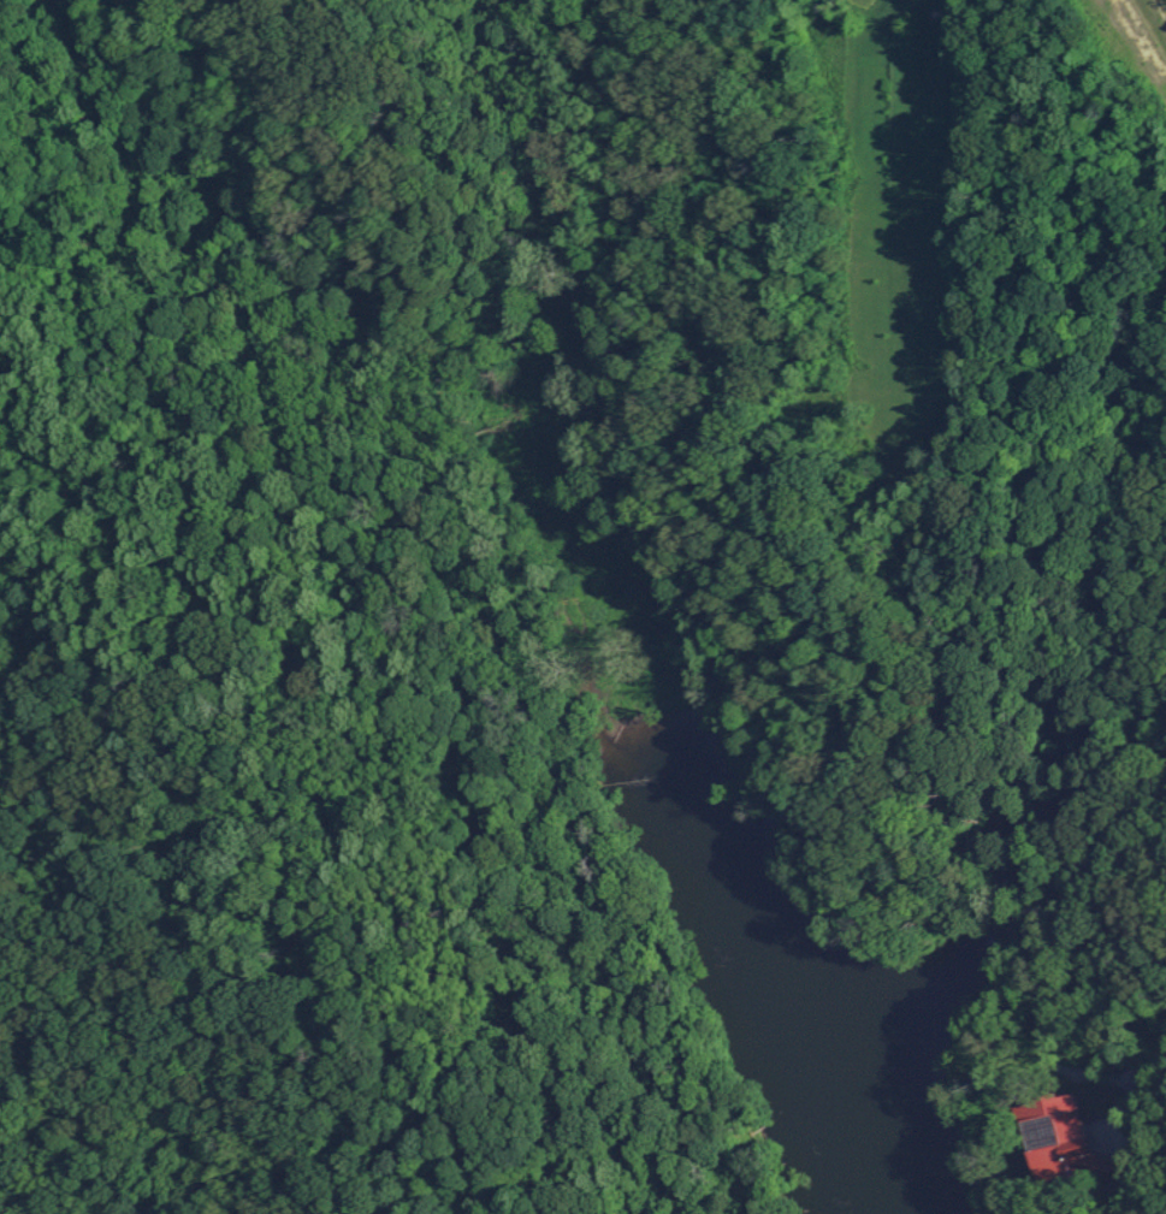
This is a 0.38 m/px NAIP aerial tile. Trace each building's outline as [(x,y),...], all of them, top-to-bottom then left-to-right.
[(1092,1158),(1076,1092),(1021,1104),(1024,1118),(1028,1117),(1039,1168),(1076,1160),(1080,1176),(1113,1168),(1110,1154),(1092,1158)]
